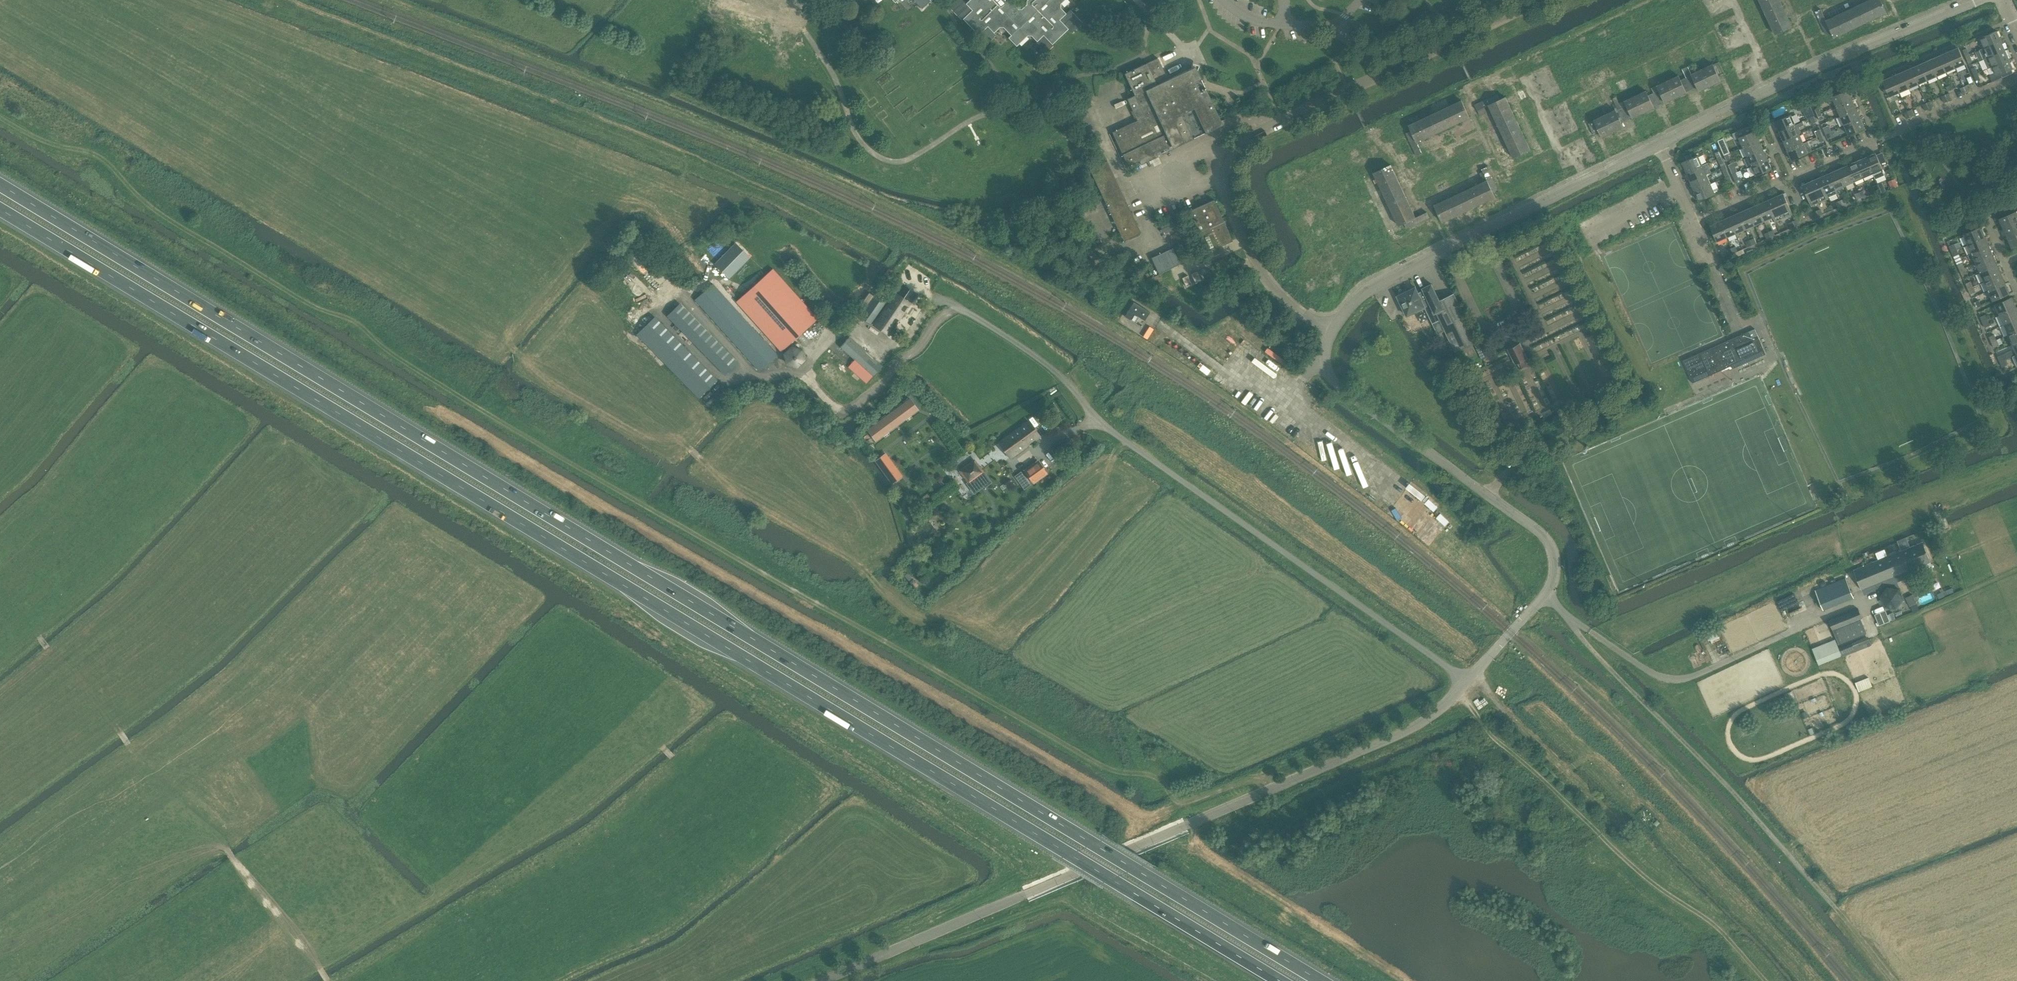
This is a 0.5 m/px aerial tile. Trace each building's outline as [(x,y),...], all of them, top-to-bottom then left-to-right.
[(914,0),(922,9),(931,1),(932,0),(914,0)] [(1016,46),(1027,36),(1031,36),(1037,41),(1035,44),(1044,54),(1045,54),(1053,46),(1052,44),(1068,29),(1072,33),(1082,23),(1070,10),(1066,14),(1061,8),(1061,4),(1065,0),(1026,0),(1026,4),(1022,9),(1018,9),(1013,4),(1013,0),(970,0),(966,4),(962,0),(957,0),(953,3),(949,7),(953,11),(962,20),(963,19),(978,35),(979,35),(987,44),(996,35),(994,33),(999,27),(1003,28),(1011,35),(1008,38),(1016,46)] [(1765,13),(1782,5),(1780,0),(1765,0),(1760,3),(1765,13)] [(1868,1),(1876,18),(1887,13),(1881,0),(1869,0),(1868,1)] [(1868,1),(1858,5),(1866,23),(1876,18),(1868,1)] [(1765,13),(1770,24),(1787,16),(1782,5),(1765,13)] [(1858,5),(1847,10),(1855,28),(1866,23),(1858,5)] [(1845,32),(1837,15),(1826,20),(1821,9),(1815,12),(1826,35),(1831,32),(1834,38),(1845,32)] [(1847,10),(1837,15),(1845,32),(1855,28),(1847,10)] [(1787,16),(1770,24),(1775,34),(1777,33),(1782,31),(1792,26),(1787,16)] [(1979,37),(1983,48),(2000,40),(1996,31),(1989,34),(1988,32),(1979,37)] [(1980,49),(1984,59),(2004,50),(2000,40),(1983,48),(1980,49)] [(1958,48),(1948,52),(1955,68),(1965,64),(1958,48)] [(1988,68),(1992,67),(2009,59),(2004,50),(1984,59),(1988,68)] [(1948,52),(1939,56),(1946,72),(1955,68),(1948,52)] [(1939,56),(1930,60),(1937,76),(1946,72),(1939,56)] [(1137,121),(1112,132),(1128,166),(1139,161),(1141,165),(1158,157),(1156,153),(1171,145),(1172,148),(1193,138),(1192,135),(1203,130),(1204,133),(1222,125),(1221,122),(1202,82),(1197,71),(1196,69),(1195,67),(1191,69),(1168,79),(1158,58),(1146,63),(1124,74),(1126,78),(1135,95),(1127,99),(1137,121)] [(2009,59),(1992,67),(1995,73),(1990,75),(1993,82),(2013,73),(2012,70),(2013,69),(2009,59)] [(1930,60),(1920,64),(1927,80),(1937,76),(1930,60)] [(1713,64),(1702,69),(1710,86),(1721,81),(1718,77),(1724,74),(1719,62),(1713,65),(1713,64)] [(1920,64),(1911,68),(1918,84),(1927,80),(1920,64)] [(1911,68),(1902,72),(1909,88),(1918,84),(1911,68)] [(1684,73),(1686,78),(1692,89),(1697,87),(1699,91),(1710,86),(1702,69),(1691,74),(1690,70),(1684,73)] [(1902,72),(1892,77),(1899,93),(1909,88),(1902,72)] [(1678,76),(1667,81),(1676,98),(1686,93),(1686,92),(1692,89),(1686,78),(1681,80),(1678,76)] [(1899,93),(1892,77),(1882,81),(1889,97),(1899,93)] [(1659,90),(1654,93),(1659,105),(1665,102),(1665,103),(1676,98),(1667,81),(1657,86),(1659,90)] [(1832,97),(1836,106),(1852,99),(1848,90),(1832,97)] [(1646,91),(1635,96),(1643,113),(1654,108),(1654,107),(1659,105),(1654,93),(1648,95),(1646,91)] [(1488,105),(1493,116),(1511,108),(1506,97),(1500,100),(1498,95),(1475,105),(1477,111),(1488,105)] [(1627,106),(1621,108),(1627,120),(1632,117),(1633,118),(1643,113),(1635,96),(1625,101),(1627,106)] [(1836,106),(1840,116),(1856,109),(1852,99),(1836,106)] [(1462,101),(1451,106),(1459,123),(1470,118),(1462,101)] [(1799,105),(1801,110),(1802,110),(1802,109),(1810,106),(1808,101),(1799,105)] [(1451,106),(1440,110),(1449,128),(1459,123),(1451,106)] [(1493,116),(1498,126),(1515,118),(1511,108),(1493,116)] [(1615,110),(1605,115),(1613,132),(1623,127),(1621,123),(1627,120),(1621,108),(1616,111),(1615,110)] [(1840,116),(1844,125),(1860,118),(1856,109),(1840,116)] [(1440,110),(1430,115),(1438,133),(1449,128),(1440,110)] [(1430,115),(1419,120),(1427,137),(1438,133),(1430,115)] [(1613,132),(1605,115),(1594,120),(1594,121),(1588,124),(1594,135),(1600,133),(1602,137),(1613,132)] [(1775,122),(1779,131),(1795,124),(1791,115),(1775,122)] [(1498,126),(1503,137),(1520,129),(1515,118),(1498,126)] [(1860,118),(1844,125),(1849,135),(1865,128),(1860,118)] [(1427,137),(1419,120),(1409,125),(1412,131),(1406,133),(1417,156),(1422,154),(1417,142),(1427,137)] [(1779,131),(1783,141),(1799,134),(1795,124),(1779,131)] [(1743,147),(1759,140),(1755,130),(1753,131),(1751,126),(1732,134),(1735,140),(1739,138),(1743,147)] [(1503,137),(1508,147),(1525,139),(1520,129),(1503,137)] [(1783,141),(1787,150),(1804,143),(1799,134),(1783,141)] [(1525,139),(1508,147),(1513,158),(1530,150),(1525,139)] [(1743,147),(1747,157),(1763,150),(1759,140),(1743,147)] [(1804,143),(1787,150),(1792,160),(1812,151),(1808,141),(1804,143)] [(1747,157),(1752,166),(1768,159),(1763,150),(1747,157)] [(1876,153),(1866,157),(1873,173),(1875,178),(1885,174),(1876,153)] [(1698,155),(1682,162),(1686,172),(1702,165),(1698,155)] [(1866,157),(1856,161),(1863,177),(1873,173),(1866,157)] [(1768,159),(1752,166),(1756,176),(1772,169),(1768,159)] [(1856,161),(1847,166),(1854,181),(1863,177),(1856,161)] [(1107,162),(1090,170),(1123,241),(1140,233),(1107,162)] [(1702,165),(1686,172),(1690,181),(1706,175),(1711,173),(1707,163),(1702,165)] [(1374,173),(1379,184),(1396,176),(1391,165),(1374,173)] [(1847,166),(1838,170),(1845,185),(1854,181),(1847,166)] [(1487,180),(1477,185),(1485,202),(1495,198),(1493,192),(1498,190),(1487,167),(1482,169),(1487,180)] [(1838,170),(1828,174),(1835,189),(1845,185),(1838,170)] [(1736,173),(1732,174),(1737,184),(1742,182),(1740,177),(1738,178),(1736,173)] [(1828,174),(1819,178),(1826,194),(1826,193),(1828,197),(1837,193),(1835,189),(1828,174)] [(1706,175),(1690,181),(1695,191),(1711,184),(1706,175)] [(1379,184),(1384,194),(1401,186),(1396,176),(1379,184)] [(1819,178),(1811,181),(1820,202),(1828,198),(1828,197),(1826,193),(1826,194),(1819,178)] [(1892,188),(1897,185),(1894,178),(1889,181),(1892,188)] [(1820,202),(1811,181),(1802,185),(1802,186),(1800,186),(1802,189),(1803,189),(1811,206),(1820,202)] [(1711,184),(1695,191),(1699,201),(1719,192),(1715,182),(1711,184)] [(1477,185),(1466,190),(1474,207),(1485,202),(1477,185)] [(1384,194),(1389,205),(1406,197),(1401,186),(1384,194)] [(1466,190),(1456,195),(1464,212),(1474,207),(1466,190)] [(1783,193),(1775,197),(1784,218),(1792,214),(1785,197),(1787,196),(1785,193),(1784,194),(1783,193)] [(1456,195),(1445,200),(1453,217),(1464,212),(1456,195)] [(1389,205),(1394,215),(1411,207),(1406,197),(1389,205)] [(1775,197),(1767,201),(1773,217),(1775,221),(1784,218),(1775,197)] [(1214,200),(1189,211),(1208,252),(1232,241),(1214,200)] [(1453,217),(1445,200),(1434,205),(1443,222),(1453,217)] [(1767,201),(1757,205),(1764,221),(1773,217),(1767,201)] [(1757,205),(1748,209),(1755,225),(1764,221),(1757,205)] [(1411,207),(1394,215),(1399,226),(1404,223),(1406,228),(1429,218),(1427,212),(1416,217),(1411,207)] [(1748,209),(1739,213),(1746,229),(1755,225),(1748,209)] [(1812,213),(1814,218),(1822,214),(1820,209),(1812,213)] [(1999,219),(2003,229),(2016,222),(2016,211),(1999,219)] [(1739,213),(1729,217),(1736,233),(1746,229),(1739,213)] [(1729,217),(1720,221),(1727,237),(1736,233),(1729,217)] [(1789,223),(1791,228),(1799,225),(1796,220),(1789,223)] [(1727,237),(1720,221),(1710,226),(1717,242),(1727,237)] [(2003,229),(2007,238),(2016,234),(2016,222),(2003,229)] [(1963,235),(1967,244),(1985,236),(1981,227),(1963,235)] [(1615,229),(1588,243),(1599,264),(1619,303),(1626,299),(1649,346),(1632,355),(1658,405),(1691,390),(1688,385),(1692,383),(1681,361),(1716,346),(1718,350),(1723,347),(1724,350),(1746,340),(1743,334),(1744,334),(1742,329),(1699,343),(1688,332),(1689,328),(1637,261),(1632,263),(1626,250),(1615,229)] [(2007,238),(2011,248),(2016,245),(2016,234),(2007,238)] [(1967,244),(1971,254),(1989,246),(1985,236),(1967,244)] [(736,244),(715,265),(729,278),(749,257),(736,244)] [(1973,258),(1975,263),(1993,255),(1989,246),(1971,254),(1968,256),(1970,260),(1973,258)] [(1096,247),(1086,252),(1091,261),(1101,257),(1096,247)] [(1151,258),(1159,274),(1180,264),(1172,248),(1151,258)] [(1975,263),(1980,272),(1997,265),(1993,255),(1975,263)] [(1223,259),(1214,263),(1219,272),(1227,268),(1227,267),(1224,262),(1225,261),(1224,261),(1223,259)] [(1980,272),(1984,282),(2001,274),(1997,265),(1980,272)] [(773,269),(736,301),(781,351),(818,319),(773,269)] [(1197,271),(1191,274),(1195,283),(1201,280),(1197,271)] [(1984,282),(1988,291),(2005,284),(2001,274),(1984,282)] [(1188,276),(1182,278),(1186,287),(1191,284),(1188,276)] [(895,292),(896,292),(876,320),(891,330),(911,303),(917,294),(901,283),(895,292)] [(777,355),(713,284),(695,300),(759,371),(777,355)] [(1438,335),(1445,331),(1433,304),(1439,300),(1432,284),(1423,289),(1424,290),(1418,293),(1416,287),(1407,292),(1406,290),(1399,294),(1399,295),(1398,296),(1398,298),(1397,299),(1400,306),(1402,305),(1407,316),(1425,308),(1438,335)] [(2005,284),(1988,291),(1992,301),(2010,293),(2005,284)] [(860,316),(871,324),(888,298),(878,291),(860,316)] [(1433,304),(1445,331),(1460,361),(1477,353),(1472,344),(1477,342),(1454,293),(1439,300),(1433,304)] [(1995,305),(1999,315),(2016,307),(2011,297),(1995,305)] [(1134,313),(1145,320),(1151,312),(1134,301),(1125,316),(1130,319),(1134,313)] [(668,316),(723,373),(736,361),(681,304),(668,316)] [(2004,325),(2016,319),(2016,310),(2016,307),(1999,315),(2004,325)] [(654,317),(637,334),(638,335),(699,397),(699,398),(716,381),(716,380),(654,317)] [(2008,335),(2016,331),(2016,319),(2004,325),(2008,335)] [(1716,346),(1681,361),(1692,383),(1731,366),(1732,369),(1766,354),(1755,329),(1744,334),(1743,334),(1746,340),(1724,350),(1723,347),(1718,350),(1716,346)] [(2013,345),(2016,343),(2016,331),(2008,335),(2013,345)] [(873,375),(874,376),(882,366),(849,336),(840,346),(855,359),(848,367),(866,383),(873,375)] [(1475,344),(1482,360),(1488,357),(1481,341),(1475,344)] [(1525,360),(1527,359),(1519,343),(1508,349),(1516,364),(1518,363),(1521,371),(1529,367),(1525,360)] [(784,354),(787,364),(797,366),(804,359),(802,349),(792,347),(784,354)] [(1452,351),(1447,353),(1453,364),(1457,362),(1452,351)] [(2004,354),(1997,357),(2000,362),(2005,360),(2007,359),(2012,356),(2014,356),(2011,351),(2004,354)] [(910,399),(868,430),(876,440),(918,410),(910,399)] [(1028,421),(999,442),(1010,457),(1039,436),(1028,421)] [(885,454),(878,459),(894,481),(901,476),(885,454)] [(974,460),(960,471),(968,481),(969,482),(967,483),(974,493),(984,485),(985,486),(991,482),(983,472),(974,460)] [(1038,461),(1025,471),(1033,483),(1046,473),(1038,461)] [(1514,467),(1518,476),(1531,469),(1527,461),(1514,467)] [(1027,480),(1021,484),(1024,489),(1030,485),(1027,480)] [(1878,560),(1854,570),(1861,589),(1921,565),(1930,561),(1923,542),(1910,547),(1906,538),(1897,541),(1898,542),(1900,549),(1898,550),(1899,552),(1888,557),(1885,550),(1876,554),(1878,560)] [(1854,597),(1846,578),(1815,590),(1823,610),(1854,597)] [(1887,587),(1880,597),(1885,608),(1896,609),(1904,600),(1899,589),(1887,587)] [(1952,589),(1938,595),(1939,598),(1954,592),(1952,589)] [(1913,594),(1907,597),(1911,606),(1917,603),(1913,594)] [(1867,634),(1861,619),(1863,618),(1857,609),(1829,620),(1839,645),(1867,634)] [(1885,610),(1874,614),(1879,625),(1890,621),(1890,620),(1895,618),(1893,613),(1887,615),(1885,610)] [(1716,627),(1704,633),(1708,641),(1720,635),(1716,627)] [(1835,640),(1813,649),(1819,664),(1842,655),(1835,640)] [(1869,640),(1840,651),(1842,655),(1842,657),(1843,657),(1871,645),(1869,640)] [(1869,678),(1856,683),(1859,691),(1872,686),(1869,678)]
